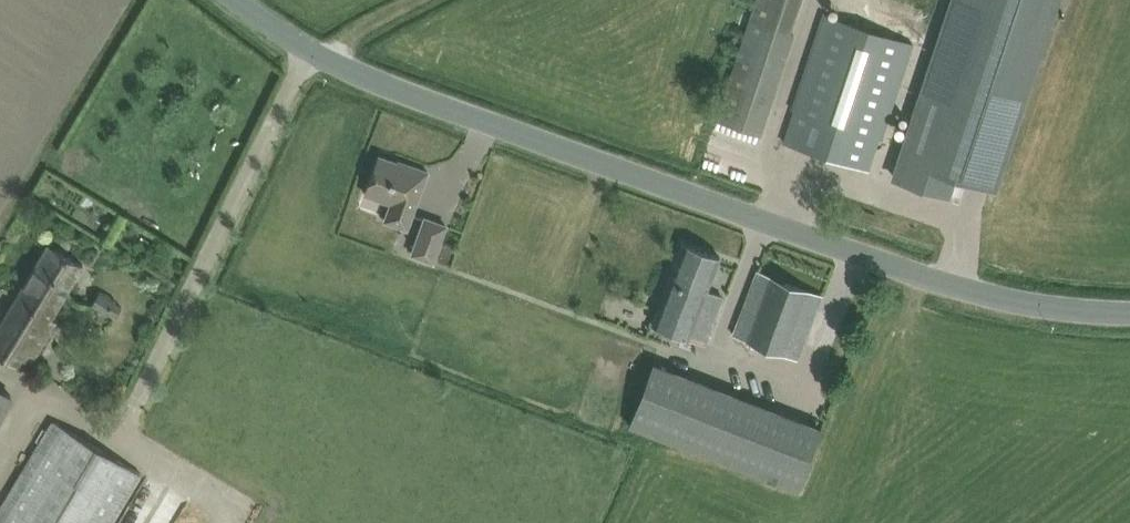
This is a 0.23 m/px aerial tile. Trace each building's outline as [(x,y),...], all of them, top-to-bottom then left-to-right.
[(760,133),(793,32),(789,31),(800,0),(756,0),(716,118),(760,133)] [(890,176),(949,196),(956,175),(991,186),(1053,0),(949,0),(890,176)] [(784,140),(868,169),(910,44),(825,17),(784,140)] [(385,219),(407,227),(427,170),(398,160),(397,161),(379,154),(365,192),(391,202),(385,219)] [(412,253),(433,260),(446,224),(425,217),(412,253)] [(26,368),(56,320),(51,317),(83,263),(49,242),(0,323),(0,352),(26,368)] [(683,242),(653,322),(705,342),(723,296),(707,289),(720,256),(683,242)] [(757,270),(733,332),(798,357),(822,295),(757,270)] [(107,312),(108,312),(115,316),(122,304),(114,301),(115,300),(99,291),(91,304),(107,312)] [(653,361),(628,424),(797,490),(821,427),(653,361)] [(14,398),(0,389),(0,421),(14,398)] [(0,505),(0,522),(111,522),(140,473),(51,419),(0,505)] [(147,505),(169,506),(169,486),(148,485),(147,505)]
